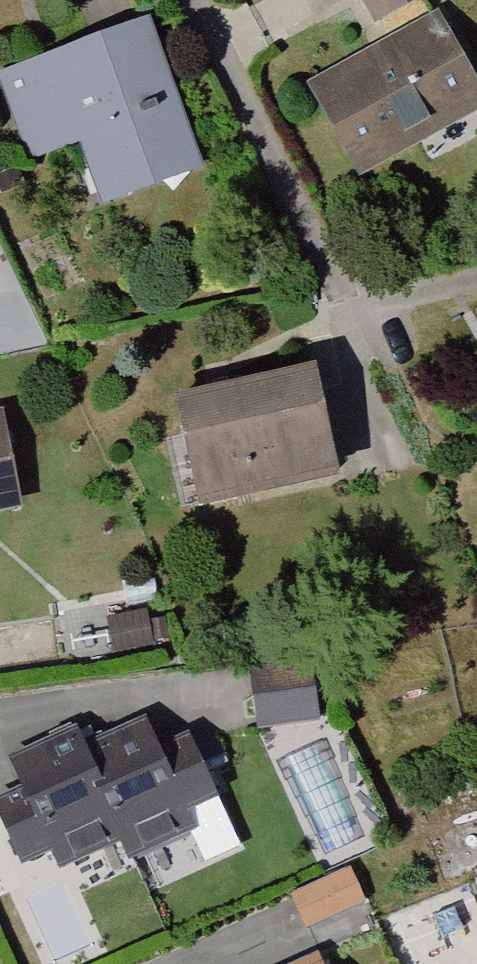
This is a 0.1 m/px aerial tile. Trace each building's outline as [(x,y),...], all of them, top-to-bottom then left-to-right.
[(369,31),(423,0),(351,0),(369,31)] [(301,97),(352,189),(476,119),(476,118),(426,27),(301,97)] [(0,84),(0,111),(22,172),(71,154),(92,211),(191,174),(139,33),(0,84)] [(297,376),(161,408),(184,518),(322,489),(297,376)] [(16,524),(0,437),(0,527),(16,524)] [(260,721),(322,708),(317,681),(254,695),(260,721)] [(127,857),(135,875),(204,843),(196,826),(224,814),(196,750),(164,765),(150,734),(85,764),(127,857)] [(127,857),(85,764),(76,746),(8,777),(20,804),(0,814),(0,833),(18,872),(51,857),(64,885),(127,857)] [(328,952),(333,963),(476,963),(476,867),(465,871),(475,897),(328,952)]
